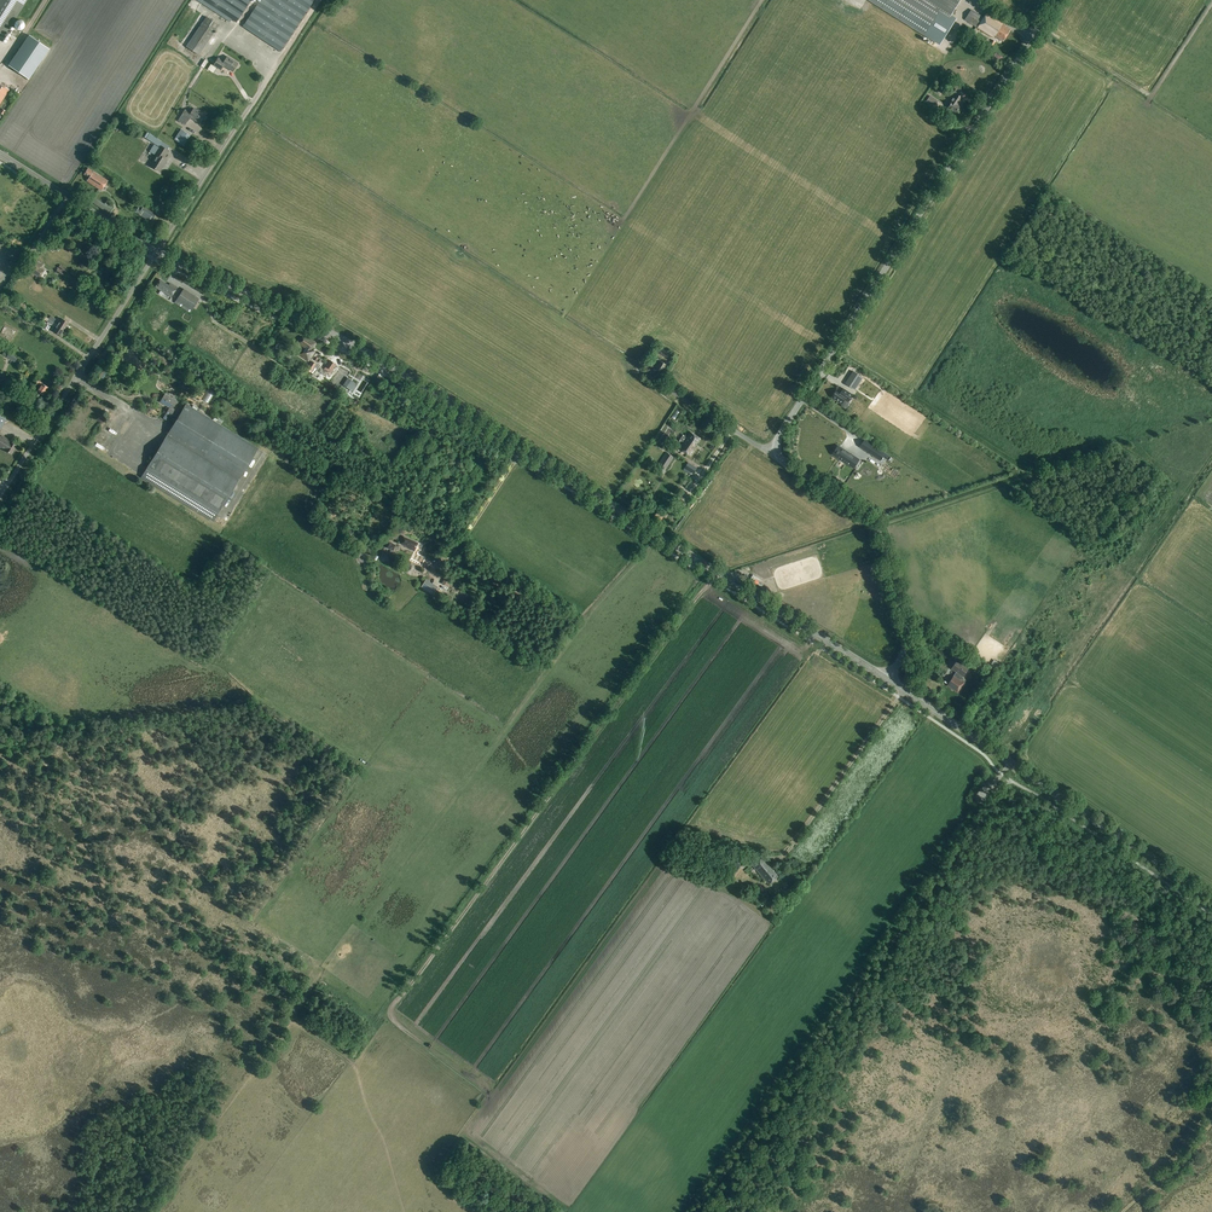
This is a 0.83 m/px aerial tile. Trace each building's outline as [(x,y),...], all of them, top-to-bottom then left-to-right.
[(2,41),(28,0),(0,0),(0,40),(2,41)] [(238,21),(252,0),(206,0),(238,21)] [(261,0),(244,26),(282,51),(316,0),(260,0),(261,0)] [(886,11),(915,29),(927,36),(932,40),(935,35),(936,36),(938,36),(940,36),(941,36),(943,36),(945,35),(946,34),(948,32),(952,25),(955,20),(950,17),(952,14),(961,0),(869,0),(886,11)] [(984,18),(971,10),(965,20),(994,38),(995,36),(1004,41),(1011,30),(1006,27),(1004,23),(987,13),(984,18)] [(198,55),(218,25),(206,16),(186,46),(198,55)] [(23,21),(20,20),(17,22),(15,25),(16,28),(19,30),(22,30),(25,28),(25,24),(23,21)] [(28,34),(8,64),(16,70),(28,78),(49,48),(28,34)] [(822,36),(818,43),(823,46),(827,39),(822,36)] [(239,64),(227,56),(224,61),(218,58),(213,65),(221,70),(224,66),(234,72),(239,64)] [(956,113),(960,106),(958,104),(962,98),(958,94),(963,87),(956,82),(953,87),(956,89),(954,92),(956,94),(951,101),(952,102),(947,108),(952,111),(953,111),(956,113)] [(9,90),(0,84),(0,103),(9,90)] [(934,108),(938,101),(930,96),(926,102),(934,108)] [(916,103),(920,107),(925,103),(920,98),(916,103)] [(205,115),(194,108),(190,114),(184,110),(180,116),(178,121),(186,125),(188,121),(190,118),(200,124),(205,115)] [(183,131),(177,141),(183,145),(190,135),(183,131)] [(147,132),(144,137),(152,142),(158,146),(161,141),(155,137),(147,132)] [(170,152),(161,146),(159,148),(155,145),(151,152),(157,156),(150,166),(160,172),(168,160),(165,159),(170,152)] [(143,156),(147,148),(143,146),(139,154),(143,156)] [(102,190),(108,181),(88,168),(84,175),(89,178),(87,181),(102,190)] [(104,204),(96,198),(93,203),(110,214),(114,207),(110,203),(106,201),(104,204)] [(157,213),(144,206),(141,209),(138,208),(136,212),(152,222),(157,213)] [(43,264),(37,260),(35,263),(32,262),(31,263),(29,262),(25,268),(36,275),(40,278),(44,270),(41,268),(43,264)] [(64,276),(68,269),(60,264),(55,272),(64,276)] [(155,288),(171,298),(178,287),(172,283),(170,286),(161,280),(155,288)] [(150,287),(146,295),(160,302),(164,294),(150,287)] [(190,313),(200,299),(184,288),(175,302),(190,313)] [(43,325),(46,320),(39,317),(37,322),(43,325)] [(62,318),(58,324),(65,329),(69,323),(62,318)] [(65,329),(58,324),(54,331),(61,335),(65,329)] [(298,354),(309,361),(315,350),(310,351),(315,343),(315,342),(306,336),(305,338),(303,337),(302,338),(299,344),(306,348),(303,353),(298,354)] [(295,349),(292,353),(296,355),(300,348),(291,343),(289,346),(295,349)] [(668,358),(671,353),(660,347),(657,353),(668,358)] [(6,348),(2,354),(15,362),(19,356),(6,349),(6,348)] [(336,364),(329,360),(324,368),(330,372),(336,364)] [(307,369),(311,372),(312,373),(318,365),(312,361),(307,369)] [(662,373),(666,365),(661,361),(656,369),(662,373)] [(855,390),(863,377),(853,371),(845,383),(855,390)] [(44,395),(49,387),(43,383),(44,382),(39,379),(37,383),(41,386),(38,391),(44,395)] [(10,398),(14,391),(12,390),(12,388),(7,385),(3,391),(0,388),(0,392),(10,398)] [(32,399),(37,391),(30,387),(25,395),(32,399)] [(843,393),(837,389),(832,397),(842,404),(845,399),(849,402),(853,395),(846,390),(843,393)] [(196,404),(204,393),(199,390),(192,400),(196,404)] [(170,417),(175,410),(173,408),(178,401),(165,393),(159,402),(169,408),(165,414),(170,417)] [(32,412),(35,407),(25,400),(21,405),(32,412)] [(214,522),(259,449),(185,404),(140,477),(214,522)] [(665,421),(669,412),(665,410),(661,419),(665,421)] [(87,448),(95,433),(92,432),(84,446),(87,448)] [(701,439),(690,432),(687,437),(685,435),(684,436),(682,434),(678,440),(681,442),(681,441),(684,442),(680,448),(692,456),(698,447),(696,446),(701,439)] [(18,445),(9,440),(10,438),(2,433),(0,437),(0,445),(13,453),(18,445)] [(866,450),(865,450),(876,457),(880,460),(881,459),(883,456),(886,458),(887,459),(890,455),(889,454),(885,452),(871,442),(870,443),(868,446),(866,450)] [(841,447),(835,456),(854,468),(857,463),(856,462),(859,459),(841,447)] [(662,475),(668,466),(674,458),(668,453),(667,453),(655,470),(662,475)] [(694,474),(698,468),(688,462),(684,468),(694,474)] [(660,522),(665,516),(657,511),(653,517),(660,522)] [(415,551),(419,543),(404,537),(401,544),(407,547),(407,548),(415,551)] [(394,551),(396,545),(389,542),(387,548),(394,551)] [(448,587),(452,580),(446,577),(442,584),(448,587)] [(426,579),(421,587),(429,592),(434,585),(426,579)] [(969,667),(963,664),(957,659),(951,668),(956,672),(954,675),(947,685),(958,692),(965,682),(961,679),(969,667)] [(997,659),(994,664),(1002,669),(1005,663),(997,659)] [(948,694),(950,690),(940,684),(938,688),(948,694)] [(737,871),(745,859),(735,852),(727,864),(737,871)] [(768,884),(777,876),(762,858),(753,865),(768,884)]
